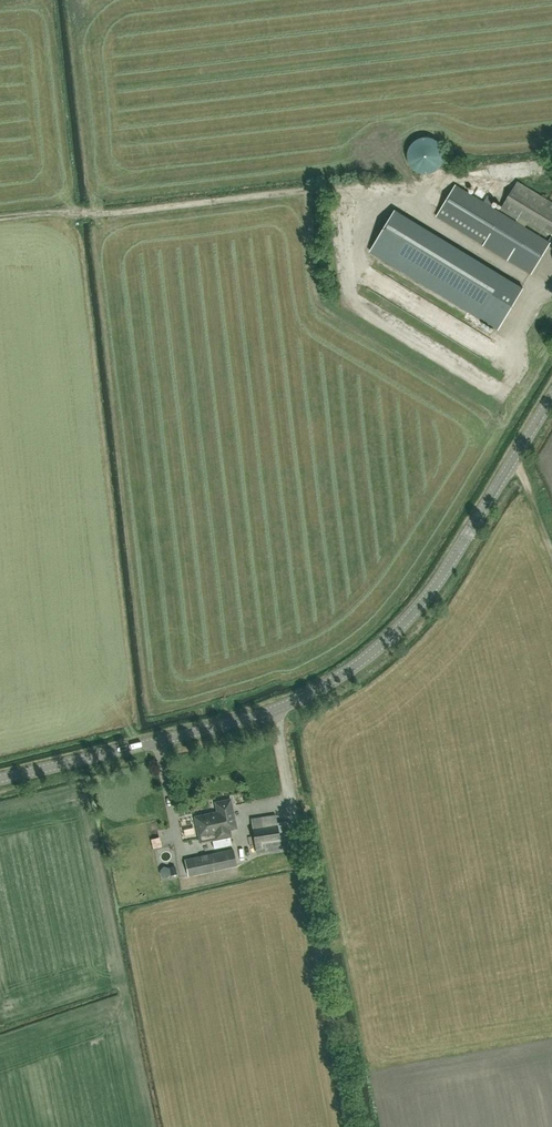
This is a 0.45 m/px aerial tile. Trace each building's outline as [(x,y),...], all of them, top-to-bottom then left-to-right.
[(408,150),(408,155),(409,161),(411,166),(415,170),(420,172),(425,174),(430,173),(436,171),(440,168),(443,163),(444,158),(444,152),(442,147),(439,142),(435,139),(430,137),(424,137),(419,138),(414,141),(411,145),(408,150)] [(456,185),(440,212),(437,216),(485,245),(532,274),(550,243),(534,233),(525,227),(526,225),(517,219),(516,222),(483,202),(456,185)] [(517,219),(526,225),(529,220),(544,229),(551,217),(551,208),(515,186),(503,204),(500,209),(517,219)] [(340,214),(349,215),(349,204),(340,204),(340,214)] [(396,210),(372,250),(499,327),(523,287),(396,210)] [(196,816),(202,841),(231,835),(230,829),(237,828),(231,799),(217,802),(219,812),(196,816)] [(281,848),(280,840),(289,839),(286,822),(277,823),(276,815),(251,819),(256,851),(281,848)] [(162,830),(172,828),(171,819),(161,821),(162,830)] [(230,837),(212,841),(214,848),(231,845),(230,837)] [(189,875),(237,864),(234,849),(185,859),(189,875)] [(172,875),(173,866),(163,865),(162,874),(172,875)]
